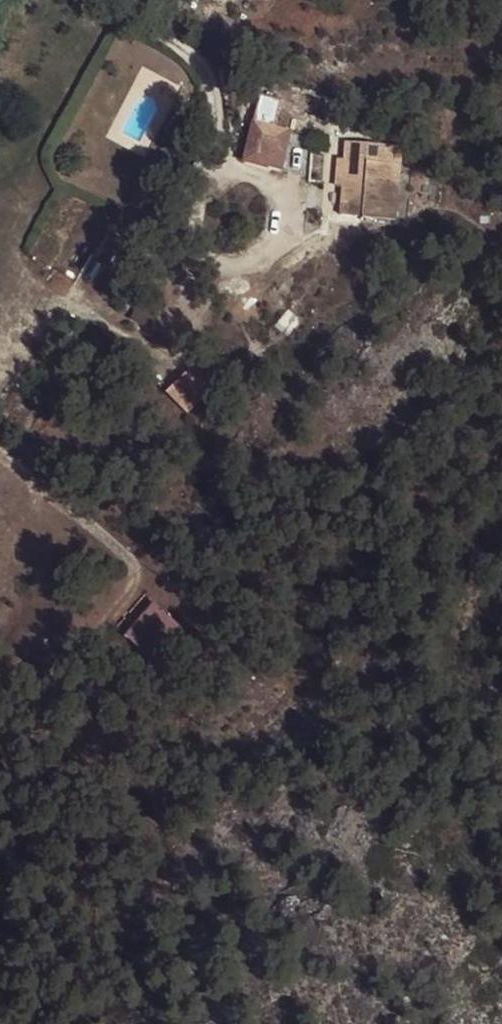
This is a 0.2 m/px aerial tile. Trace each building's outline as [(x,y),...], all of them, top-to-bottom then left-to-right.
[(273,127),(280,100),(259,94),(243,161),(267,167),(271,150),(283,153),(288,131),(273,127)] [(401,147),(347,143),(345,159),(344,173),(352,174),(350,186),(342,186),(340,214),(329,213),(328,234),(358,236),(360,215),(395,218),(401,147)] [(283,153),(271,150),(267,167),(279,170),(283,153)] [(352,174),(344,173),(345,159),(337,159),(335,185),(342,186),(350,186),(352,174)] [(178,624),(152,600),(122,634),(148,657),(178,624)]
